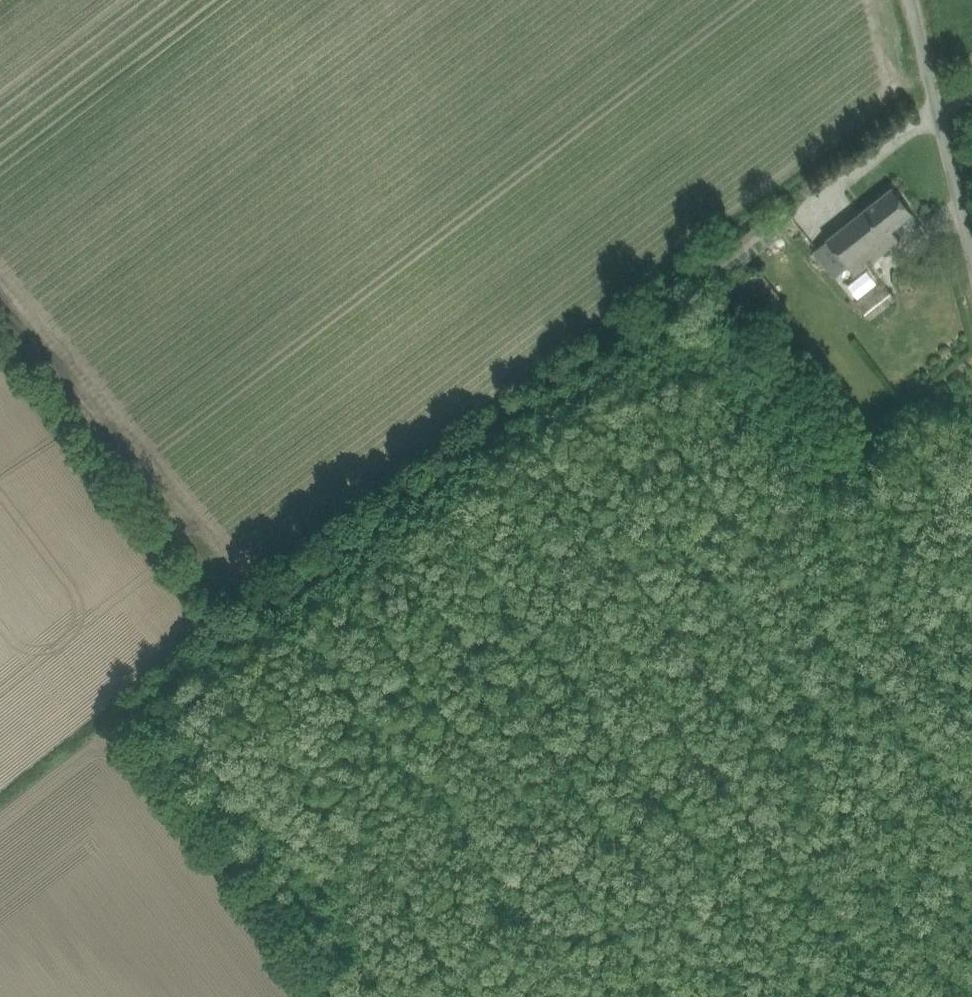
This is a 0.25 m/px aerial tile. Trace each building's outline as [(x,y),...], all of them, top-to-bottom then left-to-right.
[(816,250),(836,274),(848,264),(857,275),(884,252),(900,239),(892,229),(914,212),(894,187),(878,199),(816,250)] [(883,282),(867,294),(858,302),(870,318),(896,298),(883,282)]
